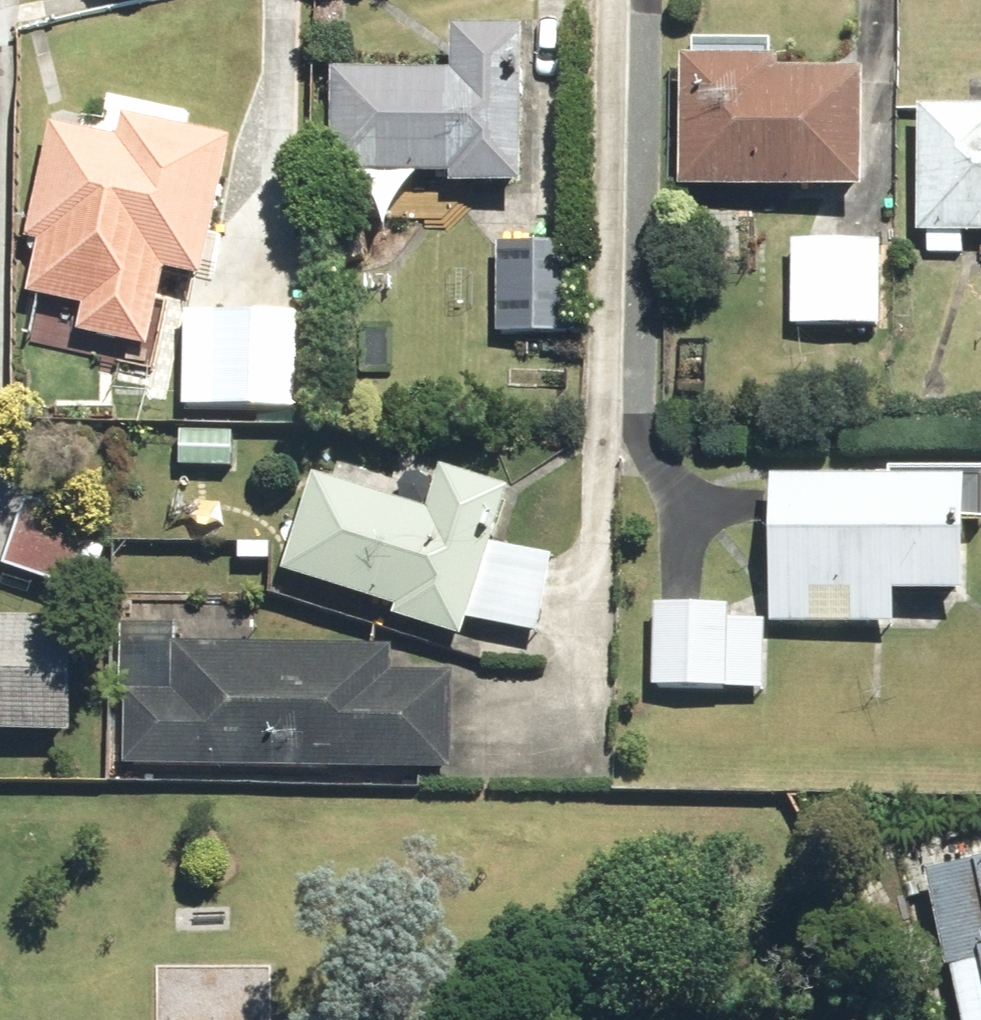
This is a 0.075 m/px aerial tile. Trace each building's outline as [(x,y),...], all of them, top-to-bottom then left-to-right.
[(533,184),(535,24),(462,23),(462,69),(339,67),(337,170),(460,172),(460,183),(533,184)] [(688,54),(687,186),(875,187),(876,69),(790,68),(790,55),(776,55),(776,40),(698,40),(698,54),(688,54)] [(923,232),(980,232),(980,106),(923,106),(923,232)] [(214,279),(244,136),(132,112),(127,137),(61,123),(36,240),(47,242),(37,292),(93,304),(87,332),(157,346),(173,271),(214,279)] [(886,326),(888,239),(800,238),(798,324),(886,326)] [(579,243),(503,243),(503,333),(579,333),(579,243)] [(310,313),(192,311),(192,405),(309,406),(310,313)] [(239,430),(186,430),(186,466),(238,466),(239,430)] [(505,544),(524,486),(455,464),(440,512),(323,475),(293,569),(409,607),(406,617),(475,639),(481,621),(505,544)] [(978,477),(781,474),(779,623),(904,624),(905,591),(977,592),(978,477)] [(33,497),(10,565),(95,593),(118,525),(33,497)] [(561,554),(505,544),(481,621),(547,633),(561,554)] [(736,606),(662,603),(660,688),(770,691),(772,620),(735,619),(736,606)] [(0,616),(0,729),(81,731),(84,619),(0,616)] [(131,688),(130,766),(461,769),(462,670),(400,670),(400,643),(179,641),(179,689),(131,688)] [(938,871),(971,1019),(980,1019),(980,861),(938,871)]
